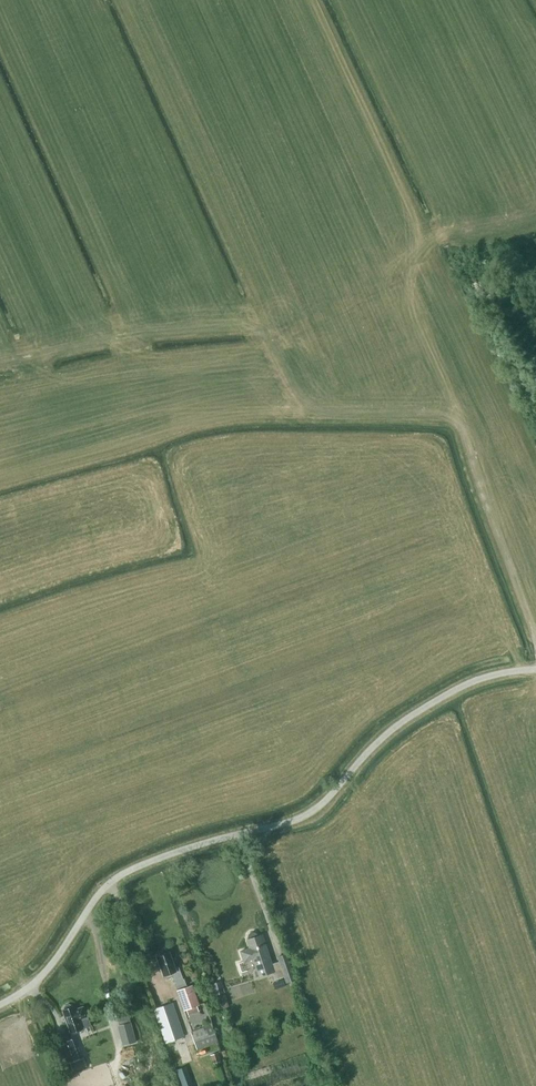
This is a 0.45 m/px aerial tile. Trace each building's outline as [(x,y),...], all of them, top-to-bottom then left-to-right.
[(253,932),(250,933),(248,934),(248,936),(249,939),(247,939),(249,948),(240,951),(244,961),(253,958),(259,976),(272,972),(274,979),(285,976),(287,982),(295,979),(286,953),(278,956),(280,961),(271,963),(265,943),(262,944),(259,935),(257,936),(256,933),(255,932),(253,932)] [(186,984),(184,978),(183,978),(179,967),(175,968),(170,952),(156,957),(163,975),(171,973),(174,982),(177,988),(186,984)] [(221,980),(210,984),(213,995),(225,992),(221,980)] [(177,990),(184,1010),(199,1005),(192,985),(177,990)] [(240,986),(230,987),(231,997),(247,996),(247,991),(240,991),(240,986)] [(217,995),(221,1007),(231,1005),(228,992),(217,995)] [(154,1008),(165,1043),(184,1037),(173,1002),(154,1008)] [(65,1005),(64,1007),(65,1009),(63,1010),(66,1018),(65,1018),(70,1033),(71,1035),(74,1034),(73,1032),(91,1025),(88,1016),(87,1016),(84,1008),(81,1007),(75,1009),(74,1006),(72,1006),(71,1005),(69,1004),(65,1005)] [(121,1024),(126,1044),(137,1041),(132,1022),(121,1024)] [(191,1032),(197,1049),(218,1041),(212,1024),(191,1032)] [(70,1062),(79,1059),(72,1038),(62,1042),(69,1062),(70,1062)] [(213,1063),(221,1060),(218,1052),(211,1054),(213,1063)] [(84,1057),(79,1059),(70,1062),(73,1071),(87,1066),(84,1057)] [(183,1083),(194,1081),(191,1068),(181,1070),(183,1083)]
